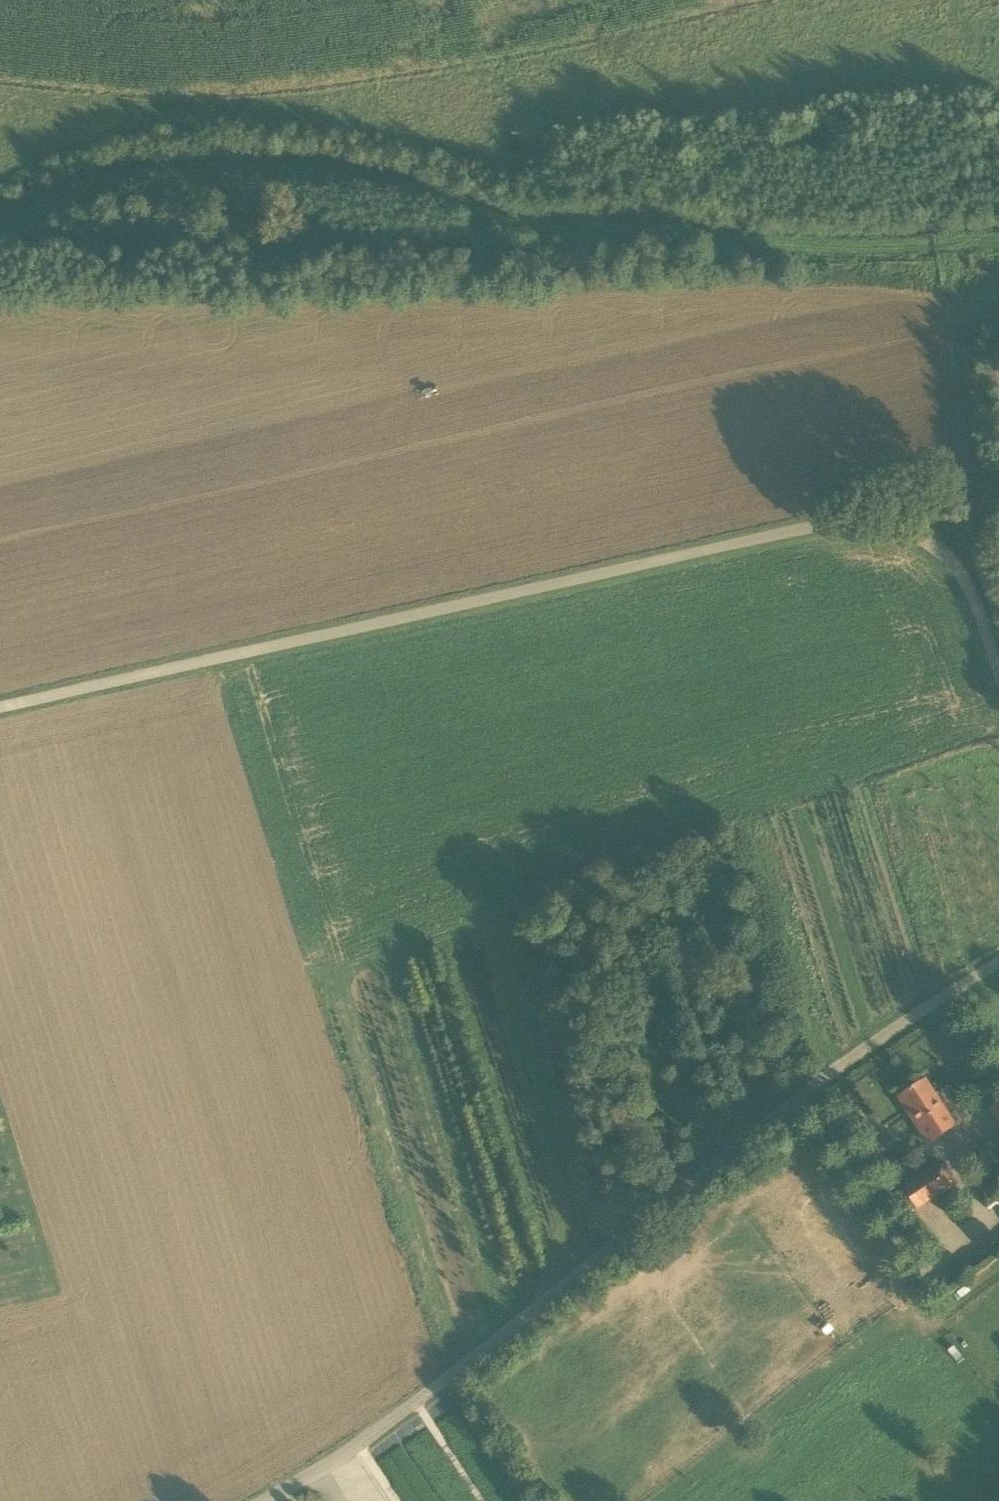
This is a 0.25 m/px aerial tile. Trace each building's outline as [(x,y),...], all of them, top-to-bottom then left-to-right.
[(928,1144),(956,1126),(926,1080),(898,1098),(928,1144)] [(998,1124),(998,1102),(989,1108),(998,1124)] [(902,1188),(917,1210),(958,1183),(943,1160),(902,1188)]
